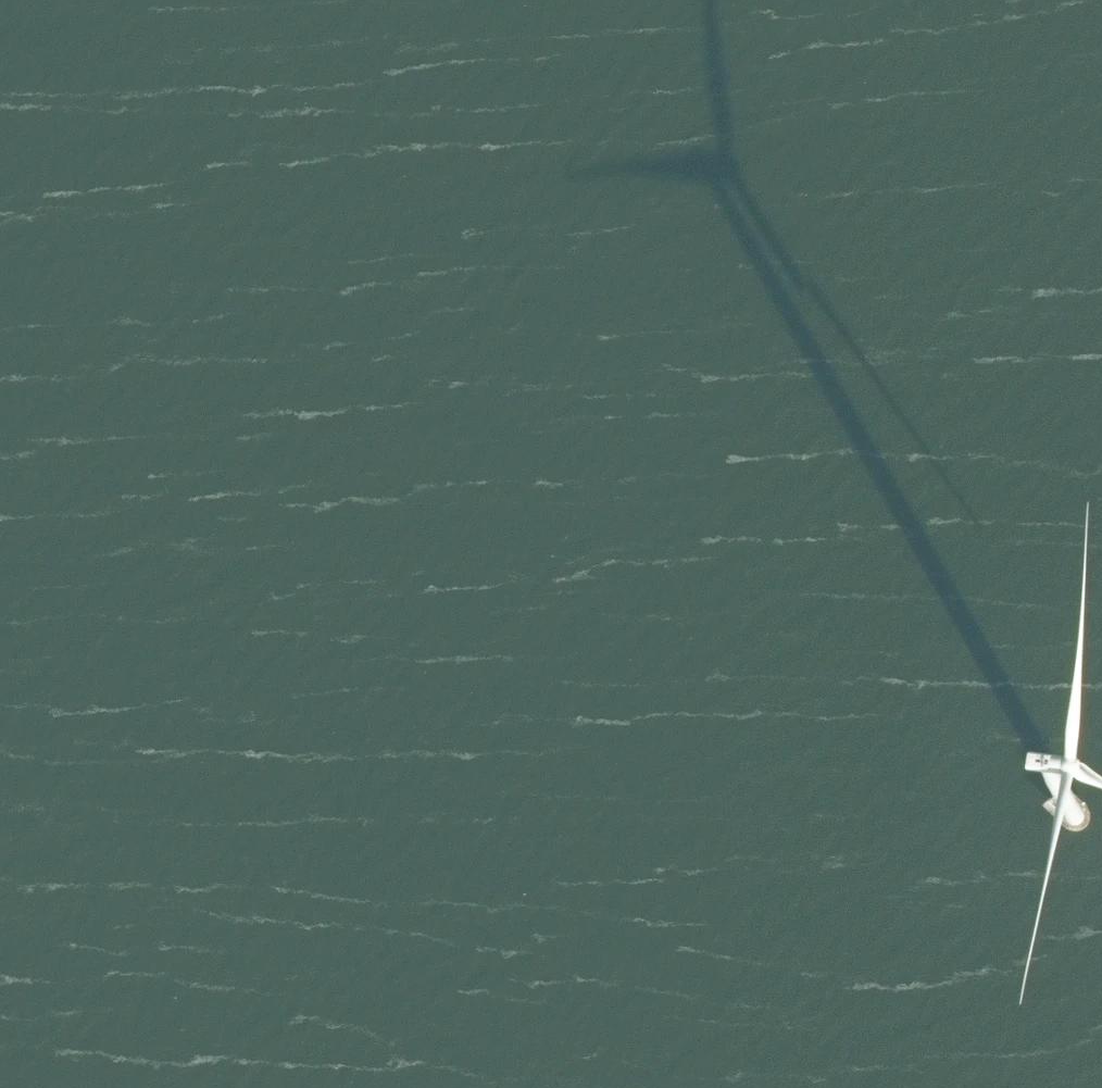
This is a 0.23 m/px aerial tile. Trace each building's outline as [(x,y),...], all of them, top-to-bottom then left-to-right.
[(1065,816),(1064,820),(1065,823),(1067,826),(1070,829),(1074,829),(1078,828),(1081,826),(1083,824),(1084,820),(1083,816),(1081,813),(1078,811),(1074,810),(1070,810),(1067,813),(1065,816)]
